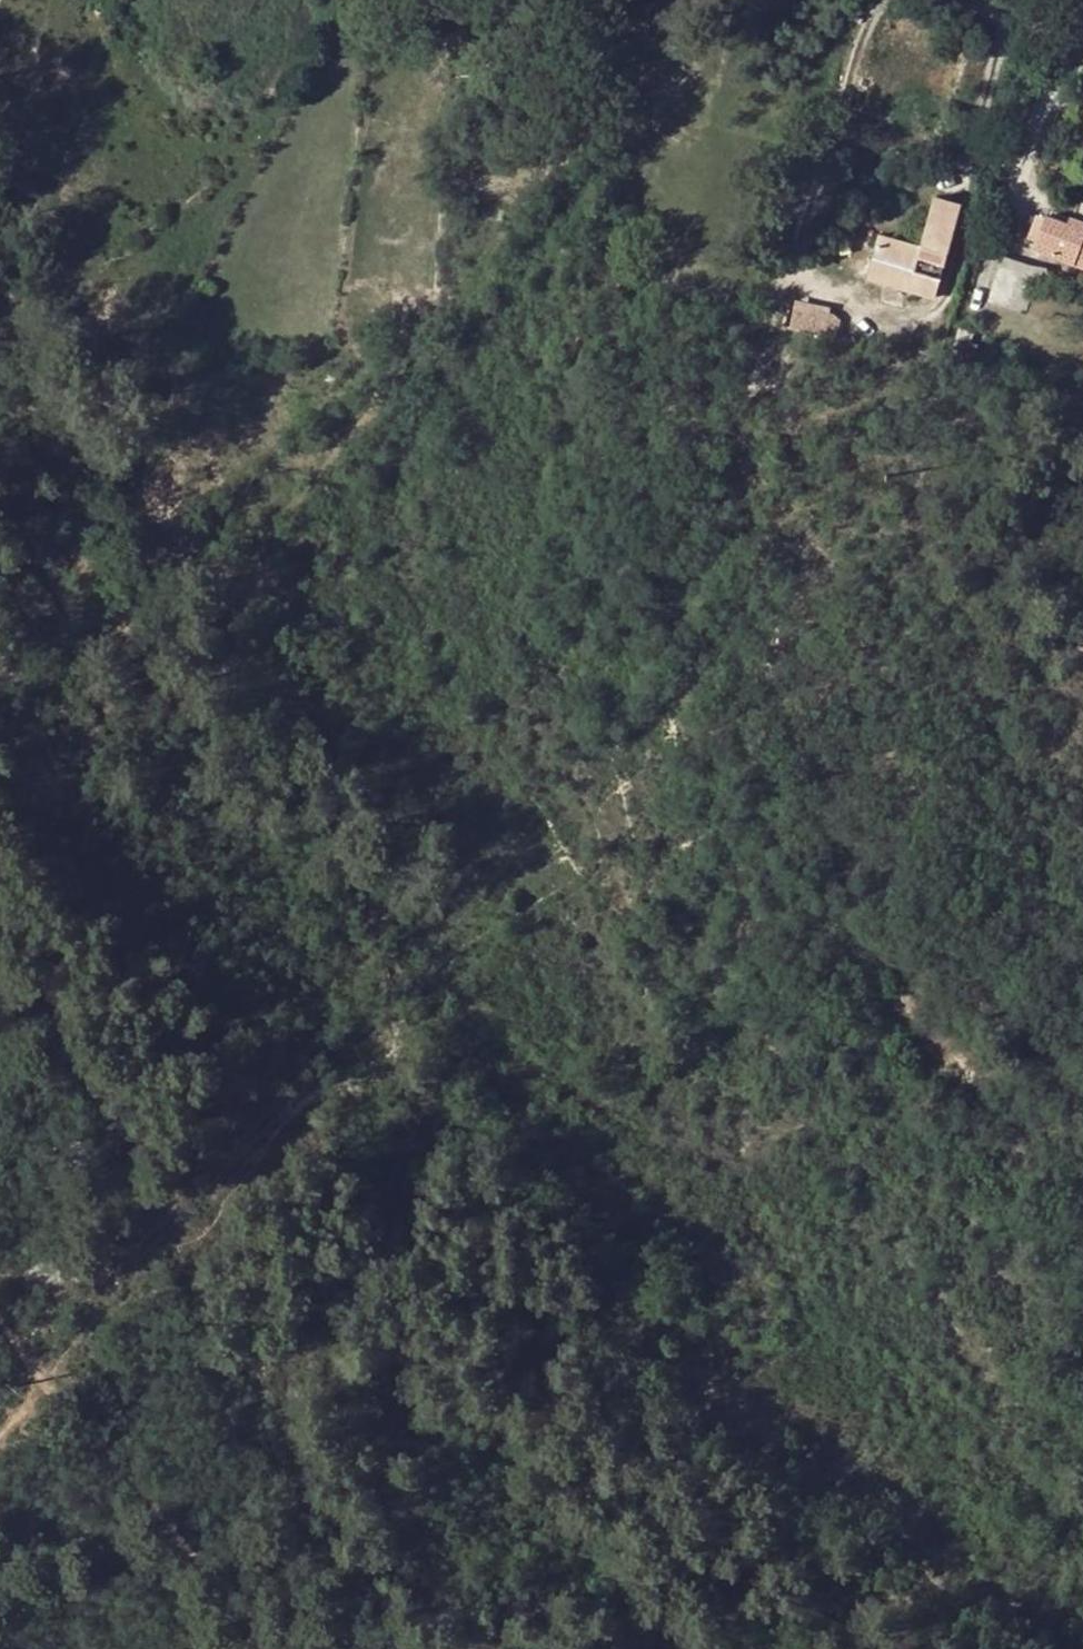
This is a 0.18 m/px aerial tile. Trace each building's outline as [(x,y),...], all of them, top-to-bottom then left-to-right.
[(934,290),(962,209),(937,201),(923,239),(885,226),(870,268),(934,290)] [(1039,217),(1027,250),(1082,268),(1082,225),(1076,223),(1069,229),(1039,217)] [(793,300),(788,326),(837,334),(841,308),(793,300)]
